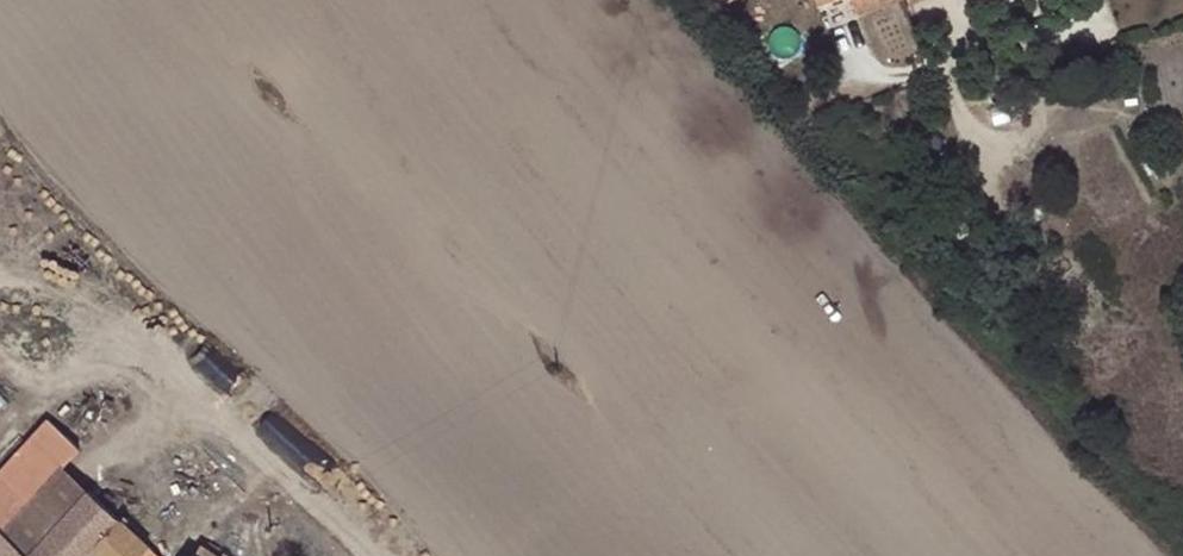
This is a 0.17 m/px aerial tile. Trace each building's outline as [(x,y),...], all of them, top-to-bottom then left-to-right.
[(859,11),(886,1),(889,0),(854,0),(859,11)] [(892,21),(886,1),(859,11),(866,30),(892,21)] [(973,60),(956,64),(958,73),(975,70),(973,60)] [(92,551),(98,555),(160,555),(90,488),(67,466),(84,449),(50,418),(0,468),(0,555),(88,555),(92,551)] [(202,543),(200,546),(195,555),(221,555),(202,543)]
